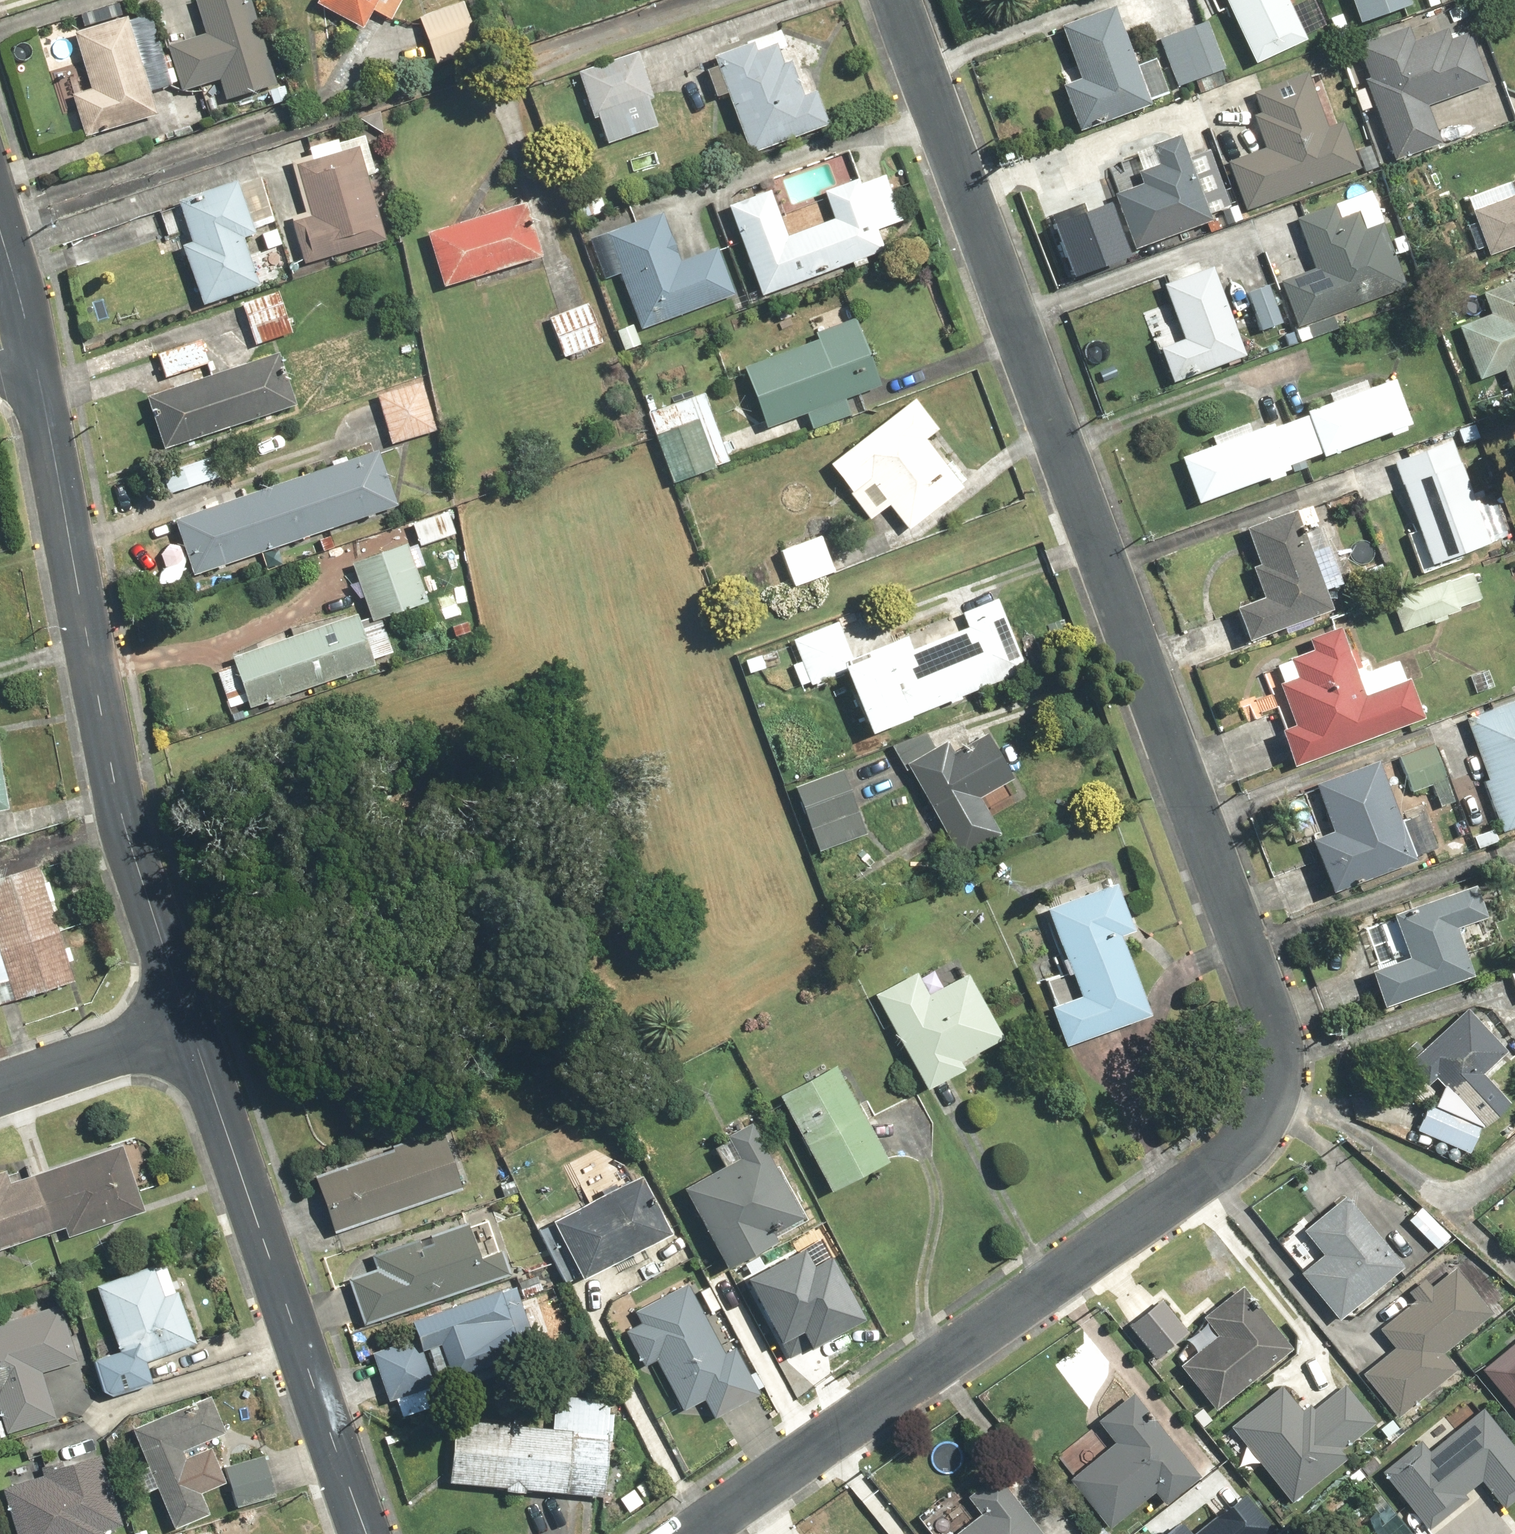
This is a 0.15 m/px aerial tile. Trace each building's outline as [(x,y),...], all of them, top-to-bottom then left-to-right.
[(193,0),(204,34),(166,46),(179,90),(217,78),(225,103),(279,86),(253,0),(193,0)] [(313,2),(363,28),(371,12),(390,22),(401,0),(314,0),(313,2)] [(1252,63),(1304,39),(1285,0),(1222,0),(1252,63)] [(1357,26),(1412,7),(1409,0),(1348,0),(1357,26)] [(463,4),(419,18),(434,65),(478,51),(463,4)] [(1119,7),(1062,24),(1079,80),(1062,85),(1075,129),(1152,106),(1149,97),(1167,92),(1157,59),(1136,65),(1119,7)] [(150,92),(172,87),(164,57),(142,62),(131,17),(75,31),(89,88),(71,93),(83,139),(157,121),(150,92)] [(1178,88),(1195,81),(1222,69),(1225,68),(1206,21),(1159,39),(1178,88)] [(714,99),(726,94),(751,154),(826,122),(785,26),(711,57),(715,67),(703,72),(714,99)] [(1426,107),(1486,82),(1465,33),(1450,39),(1445,27),(1414,40),(1409,26),(1352,50),(1367,86),(1350,93),(1360,117),(1370,112),(1392,165),(1441,144),(1426,107)] [(639,55),(577,73),(590,119),(598,117),(606,146),(653,132),(644,99),(651,97),(639,55)] [(1310,76),(1253,94),(1258,113),(1252,115),(1263,150),(1226,162),(1241,211),(1377,168),(1371,147),(1353,153),(1343,122),(1326,127),(1310,76)] [(384,242),(367,178),(374,177),(362,134),(308,148),(310,158),(293,162),(306,213),(289,217),(301,264),(384,242)] [(1142,184),(1114,194),(1134,252),(1209,226),(1206,220),(1231,211),(1209,147),(1188,154),(1181,136),(1147,148),(1153,166),(1138,171),(1142,184)] [(771,197),(729,213),(762,298),(884,252),(876,232),(902,222),(885,177),(860,187),(856,178),(822,190),(833,218),(786,236),(771,197)] [(1514,246),(1514,182),(1507,185),(1508,188),(1471,202),(1474,209),(1467,211),(1484,257),(1514,246)] [(204,203),(179,209),(191,243),(180,247),(200,308),(259,288),(242,238),(252,234),(236,185),(202,196),(204,203)] [(1311,267),(1278,283),(1300,344),(1337,330),(1332,316),(1405,289),(1370,195),(1295,223),(1311,267)] [(1104,202),(1049,219),(1067,275),(1122,258),(1104,202)] [(427,234),(443,287),(541,257),(524,204),(427,234)] [(639,330),(732,297),(714,246),(676,260),(672,250),(676,249),(663,213),(588,240),(602,280),(619,274),(639,330)] [(1205,270),(1201,259),(1158,275),(1181,340),(1157,348),(1171,385),(1246,358),(1229,309),(1235,307),(1220,265),(1205,270)] [(1457,326),(1478,381),(1502,373),(1510,394),(1514,393),(1514,281),(1480,293),(1488,314),(1457,326)] [(1267,286),(1245,294),(1259,332),(1281,323),(1267,286)] [(281,293),(241,304),(253,350),(294,339),(281,293)] [(595,303),(550,317),(563,359),(608,345),(595,303)] [(814,342),(744,366),(766,428),(802,415),(808,432),(850,418),(844,401),(881,388),(857,320),(812,336),(814,342)] [(201,342),(158,356),(166,380),(209,365),(201,342)] [(281,355),(146,396),(162,450),(298,409),(281,355)] [(1291,470),(1292,475),(1307,470),(1304,460),(1320,455),(1322,460),(1388,436),(1389,439),(1407,432),(1405,428),(1410,427),(1393,381),(1369,389),(1366,381),(1326,395),(1329,405),(1306,413),(1307,418),(1276,429),(1275,426),(1252,433),(1249,424),(1210,437),(1213,448),(1181,458),(1196,504),(1268,479),(1269,482),(1284,477),(1283,473),(1291,470)] [(424,384),(378,395),(390,445),(436,434),(424,384)] [(703,395),(647,415),(673,488),(729,468),(703,395)] [(935,431),(911,401),(828,468),(869,520),(888,505),(906,528),(958,487),(922,441),(935,431)] [(1453,443),(1394,464),(1417,530),(1405,535),(1419,575),(1463,560),(1461,554),(1508,537),(1491,487),(1470,494),(1453,443)] [(376,453),(175,521),(194,577),(394,509),(376,453)] [(450,510),(409,522),(416,546),(457,534),(450,510)] [(1300,514),(1246,530),(1257,566),(1249,568),(1258,599),(1232,607),(1243,642),(1330,616),(1300,514)] [(816,537),(778,552),(793,587),(831,572),(816,537)] [(405,544),(350,563),(371,622),(425,602),(405,544)] [(1484,602),(1472,571),(1390,601),(1402,632),(1484,602)] [(1025,667),(996,598),(960,613),(966,626),(911,648),(906,634),(852,657),(837,621),(793,639),(802,661),(792,666),(801,688),(842,671),(868,733),(1025,667)] [(374,665),(357,614),(230,655),(233,664),(217,669),(230,707),(246,701),(248,706),(374,665)] [(1293,770),(1424,719),(1409,679),(1401,682),(1393,662),(1358,675),(1340,628),(1304,642),(1309,653),(1273,668),(1279,683),(1275,685),(1292,728),(1278,733),(1293,770)] [(1488,667),(1469,672),(1475,694),(1494,689),(1488,667)] [(1465,719),(1486,780),(1481,781),(1499,835),(1514,829),(1514,702),(1465,719)] [(924,727),(889,746),(901,767),(905,764),(958,859),(1003,834),(982,796),(1017,776),(993,732),(952,755),(944,742),(935,747),(924,727)] [(1434,744),(1397,757),(1410,794),(1433,786),(1441,808),(1455,803),(1434,744)] [(13,805),(0,747),(0,807),(13,805)] [(1378,763),(1315,787),(1332,832),(1309,841),(1330,895),(1417,862),(1415,857),(1432,851),(1418,814),(1400,821),(1378,763)] [(840,767),(792,787),(819,850),(867,830),(840,767)] [(73,986),(41,865),(0,876),(0,1005),(73,986)] [(1045,908),(1068,972),(1044,980),(1053,1002),(1048,1004),(1063,1045),(1149,1014),(1121,932),(1132,929),(1116,883),(1045,908)] [(1490,920),(1478,885),(1407,909),(1410,916),(1360,933),(1372,971),(1368,972),(1380,1008),(1472,977),(1456,932),(1490,920)] [(915,972),(874,994),(924,1088),(962,1068),(958,1061),(1000,1038),(966,974),(927,995),(915,972)] [(1505,1053),(1463,1008),(1404,1064),(1426,1088),(1434,1080),(1458,1105),(1486,1079),(1482,1075),(1505,1053)] [(835,1066),(779,1095),(830,1191),(886,1161),(835,1066)] [(1482,1120),(1427,1100),(1415,1133),(1446,1145),(1441,1158),(1468,1168),(1469,1168),(1470,1168),(1471,1167),(1472,1167),(1472,1166),(1473,1166),(1473,1165),(1474,1165),(1474,1164),(1474,1163),(1475,1163),(1475,1162),(1475,1161),(1475,1160),(1475,1159),(1475,1158),(1474,1157),(1474,1156),(1474,1155),(1473,1155),(1470,1154),(1482,1120)] [(738,1158),(682,1188),(725,1267),(774,1241),(773,1238),(807,1220),(779,1166),(774,1168),(750,1123),(726,1136),(738,1158)] [(314,1175),(333,1232),(462,1190),(443,1132),(314,1175)] [(0,1171),(0,1251),(63,1229),(66,1240),(146,1214),(122,1144),(9,1182),(5,1169),(0,1171)] [(550,1219),(580,1278),(669,1234),(640,1175),(550,1219)] [(1337,1320),(1405,1268),(1384,1240),(1380,1243),(1345,1197),(1302,1230),(1320,1254),(1298,1270),(1337,1320)] [(1450,1235),(1420,1207),(1407,1220),(1437,1248),(1450,1235)] [(348,1278),(363,1323),(511,1274),(502,1250),(479,1258),(467,1223),(371,1255),(376,1269),(348,1278)] [(779,1337),(799,1326),(808,1343),(862,1316),(829,1250),(811,1260),(803,1244),(746,1273),(779,1337)] [(1393,1346),(1359,1372),(1395,1417),(1457,1368),(1445,1352),(1494,1313),(1474,1288),(1487,1277),(1473,1260),(1462,1268),(1457,1262),(1431,1283),(1426,1276),(1404,1292),(1411,1302),(1379,1328),(1393,1346)] [(152,1265),(94,1286),(118,1351),(91,1360),(102,1390),(111,1395),(152,1381),(145,1361),(195,1343),(176,1292),(163,1296),(152,1265)] [(721,1354),(686,1284),(633,1310),(640,1323),(624,1331),(642,1367),(655,1360),(680,1410),(703,1399),(712,1417),(759,1394),(736,1347),(721,1354)] [(1202,1316),(1214,1332),(1175,1361),(1213,1410),(1292,1350),(1242,1285),(1202,1316)] [(498,1289),(409,1320),(420,1350),(439,1344),(450,1377),(473,1370),(476,1380),(539,1358),(514,1287),(499,1292),(498,1289)] [(1161,1297),(1126,1325),(1154,1360),(1189,1333),(1161,1297)] [(0,1322),(0,1416),(5,1433),(55,1418),(41,1372),(77,1361),(59,1304),(0,1322)] [(1479,1367),(1514,1410),(1514,1338),(1479,1367)] [(1284,1379),(1230,1421),(1287,1495),(1344,1451),(1341,1447),(1376,1419),(1343,1376),(1305,1405),(1284,1379)] [(1097,1423),(1112,1441),(1067,1479),(1108,1528),(1152,1491),(1162,1503),(1198,1473),(1131,1394),(1097,1423)] [(130,1427),(173,1530),(209,1515),(200,1494),(226,1483),(212,1447),(185,1458),(182,1451),(226,1433),(210,1395),(130,1427)] [(454,1419),(448,1482),(601,1497),(611,1400),(565,1396),(564,1405),(553,1404),(551,1428),(454,1419)] [(1479,1407),(1428,1449),(1420,1439),(1380,1471),(1428,1528),(1463,1499),(1461,1496),(1480,1481),(1503,1509),(1514,1500),(1514,1450),(1479,1407)] [(15,1533),(105,1533),(104,1532),(122,1526),(100,1454),(53,1469),(51,1465),(40,1468),(42,1475),(1,1488),(15,1533)] [(224,1465),(235,1507),(275,1497),(264,1455),(224,1465)] [(955,1533),(1040,1533),(994,1475),(965,1498),(979,1515),(955,1533)] [(1238,1490),(1199,1523),(1209,1533),(1251,1533),(1265,1522),(1238,1490)]
